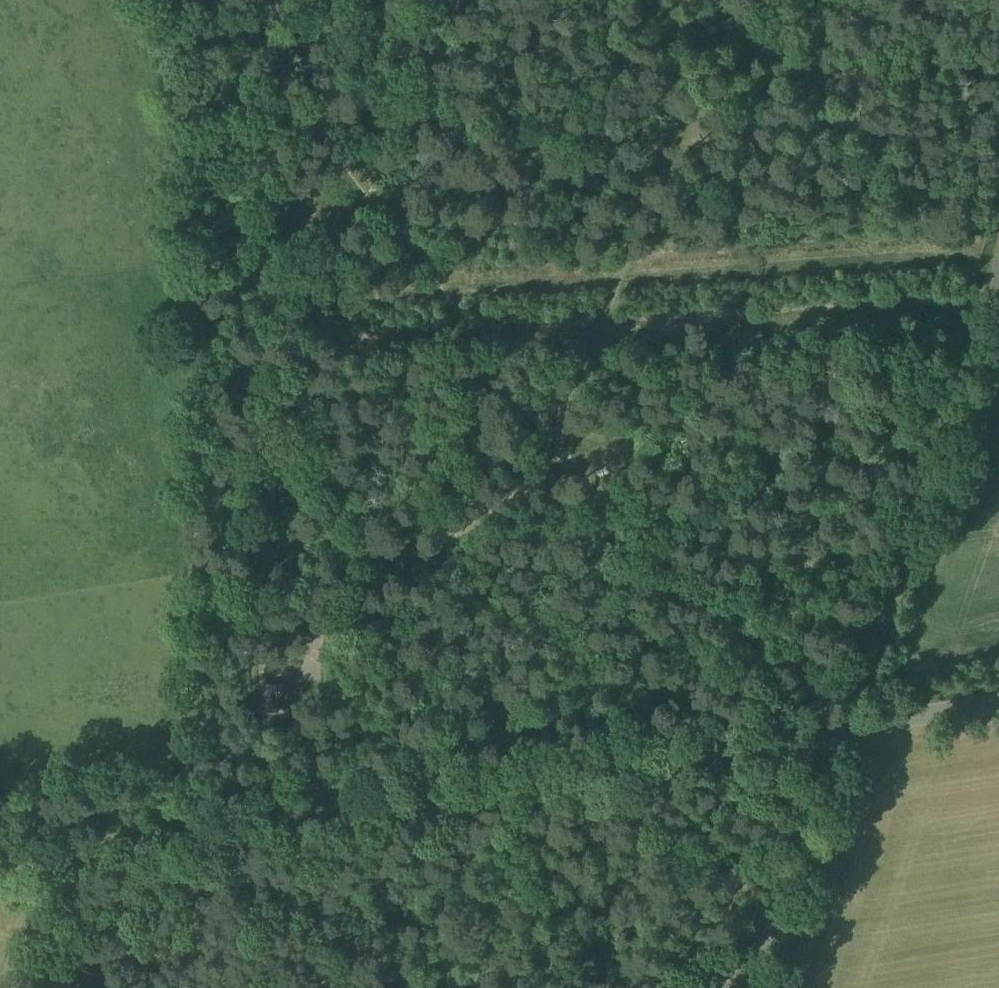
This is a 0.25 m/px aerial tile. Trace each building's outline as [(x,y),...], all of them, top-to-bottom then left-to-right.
[(265,712),(278,711),(276,683),(264,684),(265,712)] [(164,774),(175,773),(175,766),(163,767),(164,774)]
